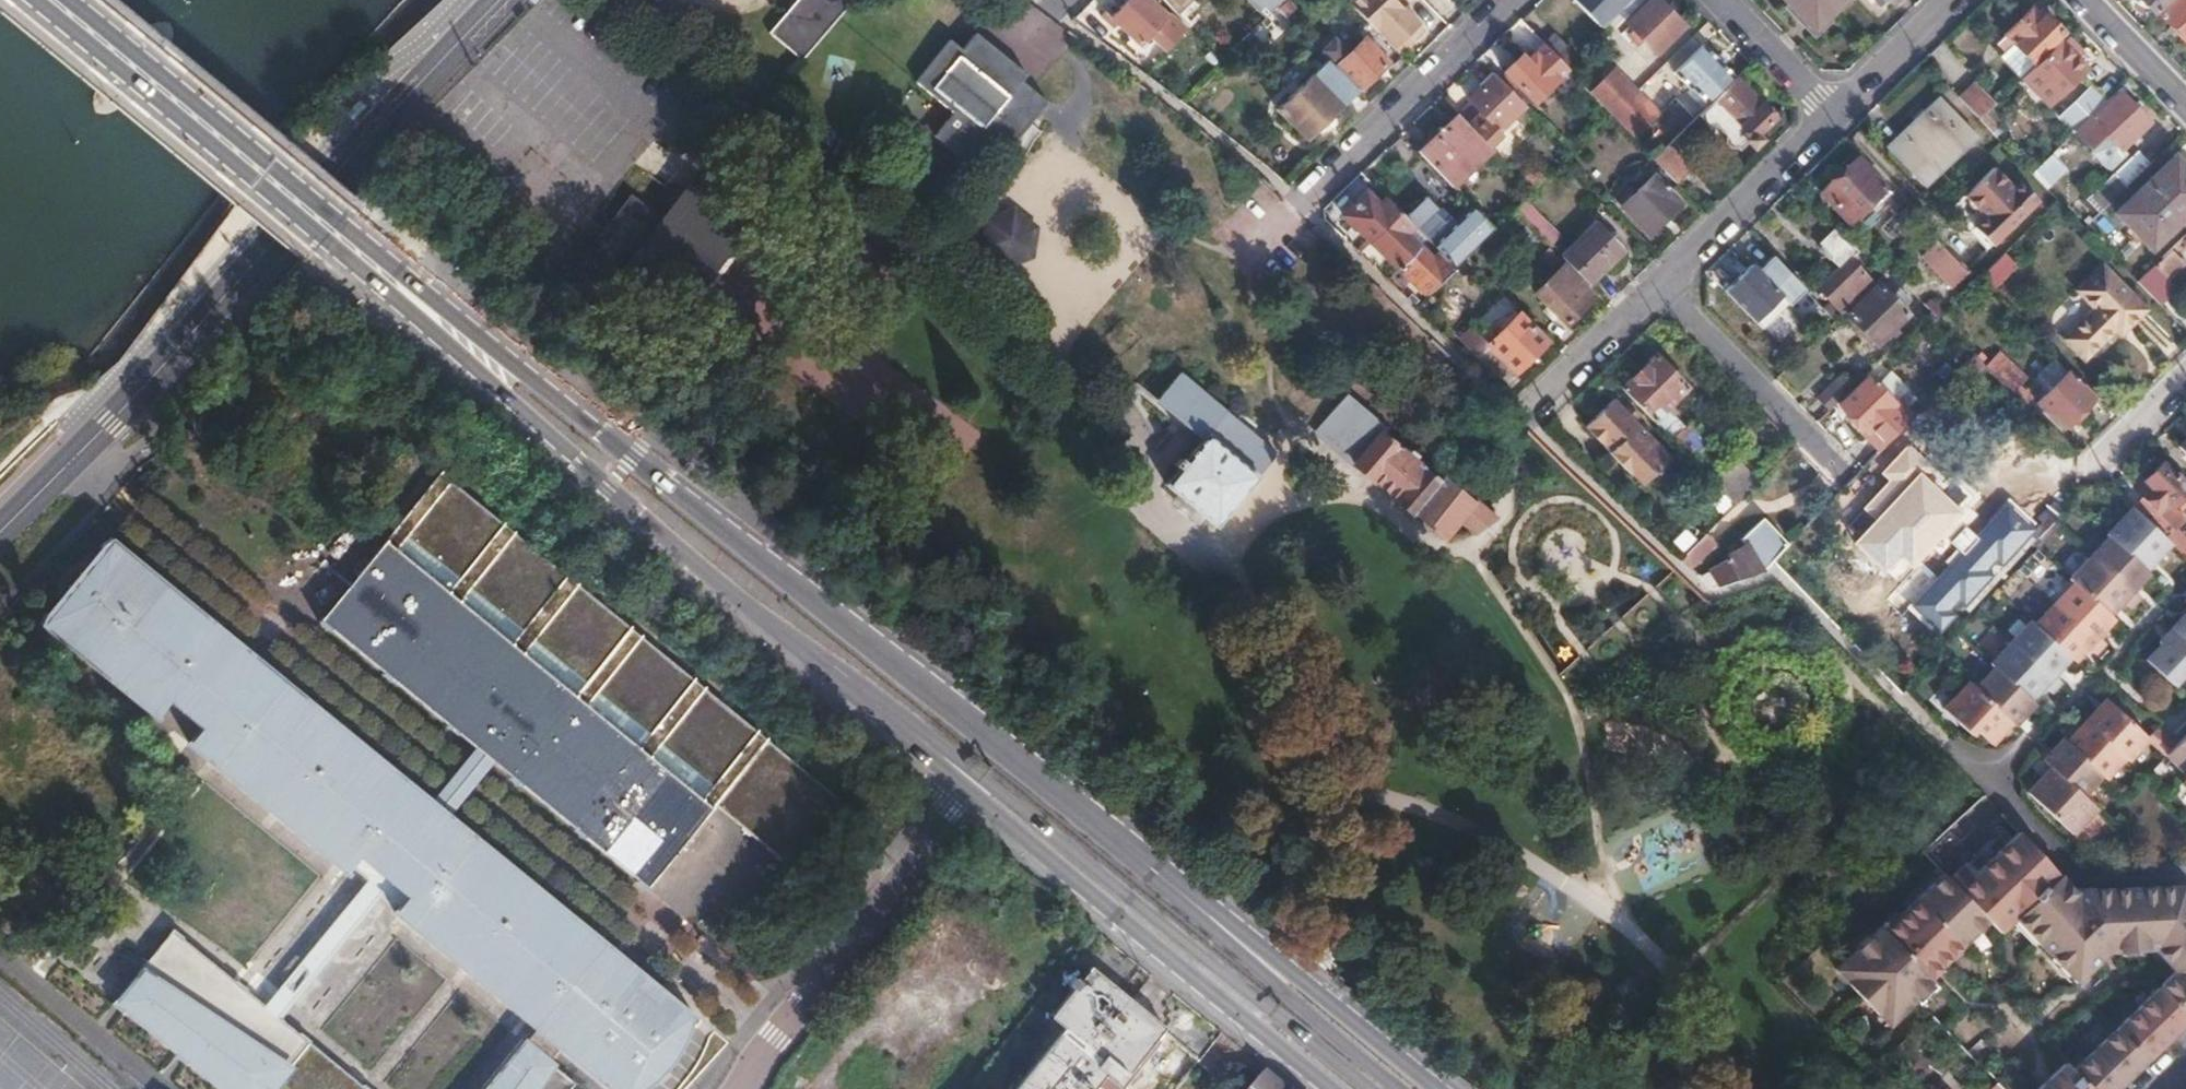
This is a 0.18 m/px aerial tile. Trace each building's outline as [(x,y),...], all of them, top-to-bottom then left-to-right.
[(802,63),(855,0),(798,0),(769,35),(802,63)] [(1120,0),(1096,0),(1090,6),(1103,18),(1120,0)] [(1162,0),(1128,0),(1112,19),(1141,47),(1150,38),(1166,52),(1185,31),(1170,17),(1167,18),(1161,12),(1168,5),(1162,0)] [(1168,5),(1175,13),(1189,0),(1162,0),(1168,5)] [(1264,20),(1277,8),(1285,0),(1244,0),(1264,20)] [(1380,37),(1397,54),(1422,31),(1393,1),(1392,0),(1350,0),(1347,3),(1369,25),(1380,37)] [(1646,0),(1574,0),(1602,29),(1622,10),(1629,16),(1646,0)] [(1685,29),(1688,27),(1662,0),(1654,0),(1638,14),(1645,22),(1639,29),(1647,38),(1652,33),(1666,48),(1671,44),(1685,29)] [(1845,0),(1789,0),(1816,28),(1845,0)] [(2154,14),(2168,0),(2141,0),(2154,14)] [(2161,16),(2185,42),(2185,0),(2177,0),(2161,16)] [(2029,13),(1996,44),(2004,53),(2013,45),(2031,63),(2063,33),(2046,15),(2038,22),(2029,13)] [(1335,69),(1357,91),(1387,63),(1391,68),(1401,58),(1397,54),(1380,37),(1369,25),(1360,34),(1365,40),(1349,56),(1335,42),(1324,53),(1337,67),(1335,69)] [(950,41),(915,84),(952,114),(934,137),(967,165),(990,138),(1008,153),(1048,104),(1022,83),(1027,76),(976,34),(962,51),(950,41)] [(1544,46),(1568,71),(1570,74),(1582,62),(1556,35),(1544,46)] [(2068,39),(2036,70),(2046,81),(2038,89),(2051,102),(2086,67),(2079,58),(2083,53),(2068,39)] [(1544,46),(1543,45),(1527,61),(1522,57),(1505,74),(1534,104),(1557,82),(1568,71),(1544,46)] [(1703,48),(1676,74),(1691,90),(1693,88),(1708,104),(1733,78),(1703,48)] [(1304,144),(1357,91),(1335,69),(1328,61),(1276,113),(1304,144)] [(1613,71),(1590,93),(1613,116),(1637,94),(1613,71)] [(1473,104),(1460,118),(1490,148),(1505,135),(1500,129),(1524,106),(1495,76),(1470,100),(1473,104)] [(1758,136),(1774,120),(1734,80),(1698,117),(1711,130),(1715,127),(1725,136),(1724,143),(1731,150),(1738,149),(1740,152),(1748,144),(1754,150),(1763,141),(1758,136)] [(1957,98),(1979,121),(1995,104),(1973,82),(1957,98)] [(2072,114),(2083,125),(2104,103),(2094,92),(2072,114)] [(1637,94),(1613,116),(1636,140),(1659,117),(1637,94)] [(2124,154),(2120,150),(2149,122),(2122,94),(2095,121),(2092,119),(2077,135),(2091,151),(2092,151),(2109,169),(2124,154)] [(1939,100),(1888,149),(1913,175),(1926,162),(1934,170),(1959,147),(1965,153),(1978,140),(1939,100)] [(1460,118),(1421,156),(1425,160),(1450,186),(1453,188),(1492,150),(1490,148),(1460,118)] [(1667,147),(1655,160),(1679,184),(1691,172),(1667,147)] [(2137,153),(2114,175),(2125,186),(2127,188),(2149,166),(2137,153)] [(2052,155),(2032,175),(2046,189),(2065,169),(2052,155)] [(2115,214),(2151,251),(2185,217),(2185,169),(2175,158),(2115,214)] [(1834,175),(1816,192),(1851,228),(1867,211),(1872,216),(1891,197),(1858,163),(1840,181),(1834,175)] [(1993,170),(1965,196),(1987,218),(1975,229),(1993,248),(2038,203),(2021,185),(2015,191),(1993,170)] [(2114,175),(2092,196),(2105,209),(2127,188),(2125,186),(2114,175)] [(1639,193),(1623,208),(1649,235),(1680,204),(1652,176),(1637,190),(1639,193)] [(633,196),(572,275),(606,300),(624,277),(675,316),(709,271),(744,225),(694,186),(667,221),(633,196)] [(1400,214),(1387,200),(1378,209),(1365,195),(1344,216),(1371,242),(1392,222),(1400,214)] [(1455,269),(1494,231),(1472,208),(1453,225),(1425,198),(1405,218),(1414,227),(1440,254),(1455,269)] [(1531,206),(1520,217),(1551,247),(1561,236),(1531,206)] [(1398,269),(1419,248),(1406,235),(1414,227),(1405,218),(1400,214),(1392,222),(1371,242),(1398,269)] [(1024,221),(998,231),(1038,264),(1041,235),(1024,221)] [(1598,224),(1563,259),(1588,285),(1623,250),(1598,224)] [(1830,303),(1823,310),(1835,323),(1874,285),(1849,260),(1857,252),(1835,227),(1818,243),(1841,268),(1818,290),(1830,303)] [(1038,264),(998,231),(994,256),(1014,272),(1038,264)] [(1936,244),(1922,258),(1952,289),(1966,274),(1936,244)] [(1419,248),(1398,269),(1426,296),(1455,269),(1440,254),(1433,261),(1419,248)] [(2172,252),(2156,268),(2167,279),(2183,263),(2172,252)] [(2006,254),(1981,278),(1993,290),(2017,266),(2006,254)] [(1753,267),(1726,293),(1763,329),(1805,291),(1772,257),(1757,271),(1753,267)] [(1563,267),(1535,295),(1565,325),(1593,297),(1563,267)] [(2085,358),(2115,329),(2127,318),(2132,324),(2146,311),(2102,267),(2079,290),(2095,308),(2065,337),(2085,358)] [(1879,288),(1848,317),(1877,346),(1907,316),(1879,288)] [(1925,306),(1932,313),(1939,319),(1944,314),(1930,301),(1925,306)] [(1469,328),(1459,338),(1478,357),(1489,347),(1516,373),(1547,344),(1514,310),(1493,330),(1496,335),(1486,344),(1469,328)] [(2127,318),(2115,329),(2122,334),(2132,324),(2127,318)] [(1657,354),(1622,388),(1623,389),(1653,420),(1654,421),(1667,409),(1689,388),(1657,354)] [(2084,417),(2097,404),(2067,374),(2053,360),(2035,378),(2049,391),(2036,404),(2061,429),(2078,412),(2084,417)] [(2001,380),(1988,367),(1981,375),(1994,388),(2001,380)] [(1202,439),(1187,459),(1166,486),(1216,527),(1276,455),(1181,375),(1158,402),(1202,439)] [(1816,400),(1828,413),(1851,391),(1839,379),(1816,400)] [(1864,436),(1881,452),(1916,417),(1900,402),(1895,406),(1868,380),(1839,406),(1866,434),(1864,436)] [(1439,480),(1414,459),(1382,434),(1386,427),(1345,394),(1313,432),(1370,481),(1372,480),(1398,501),(1396,504),(1412,516),(1415,513),(1446,538),(1461,520),(1476,533),(1494,521),(1490,517),(1441,477),(1439,480)] [(1613,399),(1585,425),(1597,437),(1597,441),(1627,474),(1631,471),(1642,484),(1670,458),(1613,399)] [(1667,409),(1654,421),(1672,441),(1685,428),(1667,409)] [(1685,428),(1672,441),(1673,442),(1692,461),(1708,445),(1689,425),(1685,428)] [(1962,502),(1916,455),(1846,534),(1881,559),(1895,546),(1908,556),(1962,502)] [(1736,507),(1759,484),(1736,460),(1713,483),(1736,507)] [(2137,491),(2144,498),(2133,509),(2146,522),(2170,544),(2176,550),(2185,539),(2185,537),(2177,530),(2185,520),(2185,488),(2162,465),(2137,491)] [(348,621),(321,657),(470,765),(475,757),(476,758),(495,772),(496,773),(491,781),(636,891),(666,857),(664,856),(672,846),(682,853),(714,814),(726,799),(749,817),(777,784),(831,828),(845,807),(435,486),(348,603),(358,611),(350,622),(348,621)] [(2034,521),(2000,490),(1906,597),(1944,624),(1960,610),(1949,603),(1955,596),(1964,600),(1994,565),(2034,521)] [(2133,509),(2132,508),(2106,535),(2108,537),(2068,578),(2072,582),(2032,624),(2028,620),(1988,662),(1992,666),(1973,686),(1966,680),(1940,707),(1968,734),(1972,729),(1988,744),(2009,722),(2011,725),(2032,703),(2028,700),(2042,686),(2049,693),(2059,683),(2051,676),(2068,659),(2072,662),(2086,647),(2093,655),(2103,644),(2096,637),(2112,620),(2108,616),(2121,602),(2129,609),(2139,598),(2131,591),(2149,573),(2145,569),(2170,544),(2146,522),(2133,509)] [(1728,562),(1700,580),(1711,590),(1760,573),(1771,561),(1789,544),(1763,519),(1741,541),(1746,546),(1724,557),(1728,562)] [(1707,534),(1681,561),(1689,568),(1714,543),(1707,534)] [(105,613),(122,590),(104,576),(93,585),(72,613),(96,631),(108,615),(105,613)] [(45,654),(144,730),(158,713),(193,740),(179,758),(340,884),(354,866),(370,879),(387,892),(402,904),(389,922),(533,1034),(556,1052),(604,1088),(647,1088),(664,1074),(677,1058),(687,1039),(694,1016),(668,997),(630,969),(622,980),(595,960),(603,949),(461,844),(456,851),(440,840),(424,828),(407,815),(412,808),(122,590),(105,613),(108,615),(96,631),(72,613),(51,641),(45,654)] [(358,611),(348,603),(312,651),(321,657),(348,621),(350,622),(358,611)] [(2157,641),(2160,643),(2144,659),(2171,684),(2185,669),(2185,611),(2157,641)] [(2149,731),(2106,690),(2066,732),(2063,729),(2042,750),(2049,758),(2025,783),(2070,825),(2095,800),(2082,787),(2100,767),(2104,770),(2125,749),(2128,752),(2149,731)] [(2159,765),(2181,783),(2178,787),(2185,794),(2185,733),(2159,765)] [(495,772),(476,758),(424,828),(440,840),(495,772)] [(726,799),(714,814),(792,872),(831,828),(777,784),(749,817),(726,799)] [(2058,876),(2019,833),(1975,873),(1965,861),(1947,878),(1953,884),(1986,918),(1998,931),(2014,916),(2058,876)] [(666,857),(636,891),(645,898),(682,853),(672,846),(664,856),(666,857)] [(1947,878),(1940,871),(1881,926),(1877,922),(1834,964),(1887,1019),(1930,977),(1926,973),(1986,918),(1953,884),(1947,878)] [(2014,916),(2076,984),(2108,954),(2155,956),(2172,977),(2071,1074),(2064,1066),(2040,1088),(2118,1088),(2185,1024),(2185,896),(2178,887),(2108,890),(2071,889),(2058,876),(2014,916)] [(370,879),(357,896),(373,909),(387,892),(370,879)] [(373,909),(357,896),(268,1009),(285,1023),(373,909)] [(1095,931),(1072,959),(1089,973),(1055,1016),(1068,1029),(1017,1088),(1127,1088),(1168,1038),(1193,1058),(1185,1068),(1191,1073),(1222,1035),(1171,993),(1150,1019),(1134,1006),(1155,980),(1095,931)] [(285,1023),(268,1009),(173,932),(111,1008),(211,1088),(366,1088),(285,1023)] [(1331,944),(1316,963),(1323,969),(1338,950),(1331,944)] [(533,1034),(523,1047),(546,1066),(556,1052),(533,1034)] [(520,1045),(484,1088),(573,1088),(574,1088),(546,1066),(523,1047),(520,1045)] [(1191,1073),(1185,1068),(1182,1066),(1176,1074),(1184,1081),(1191,1073)] [(1261,1073),(1247,1088),(1280,1088),(1261,1073)] [(1174,1088),(1178,1088),(1184,1081),(1176,1074),(1167,1083),(1174,1088)]
